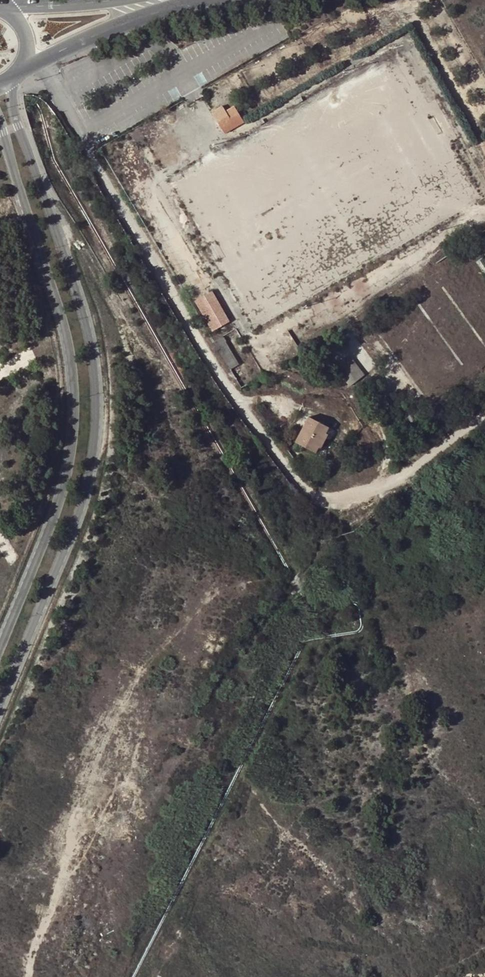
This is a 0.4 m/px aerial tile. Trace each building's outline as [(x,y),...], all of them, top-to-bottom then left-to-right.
[(224,113),(220,107),(211,113),(221,130),(230,125),(233,129),(243,124),(233,107),(224,113)] [(230,125),(221,130),(224,135),(233,129),(230,125)] [(213,291),(196,301),(214,331),(230,321),(213,291)] [(339,373),(338,373),(347,386),(354,380),(345,368),(339,373)] [(321,447),(327,433),(330,428),(309,418),(297,444),(317,454),(321,447)] [(330,435),(327,433),(321,447),(323,449),(330,435)]
